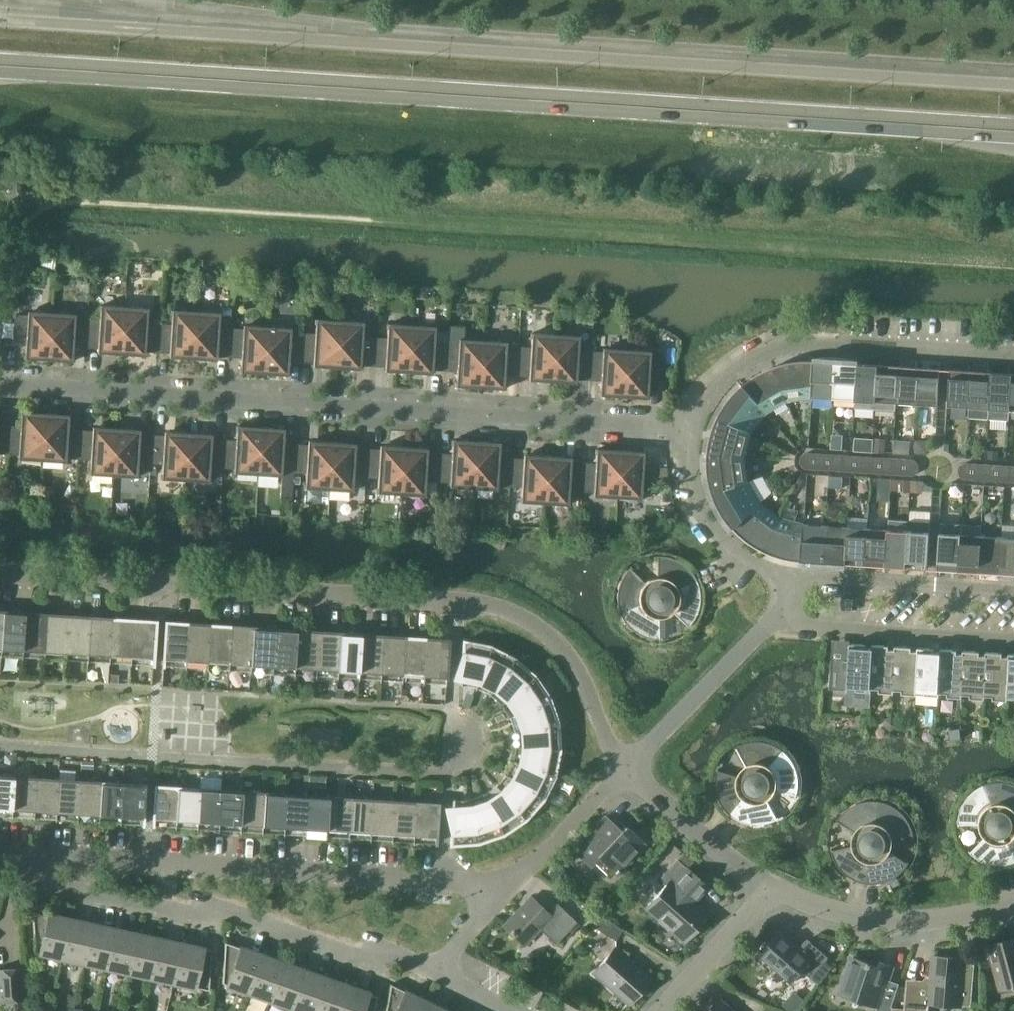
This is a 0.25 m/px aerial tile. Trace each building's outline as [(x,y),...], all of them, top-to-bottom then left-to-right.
[(29,192),(17,183),(11,190),(12,198),(20,204),(29,192)] [(98,352),(122,354),(125,306),(101,305),(100,319),(88,318),(86,347),(98,348),(98,352)] [(146,351),(158,352),(160,323),(147,322),(148,308),(125,306),(122,354),(145,355),(146,351)] [(170,357),(194,358),(197,311),(173,309),(172,324),(160,323),(158,352),(170,353),(170,357)] [(25,358),(49,360),(52,312),(29,311),(28,315),(16,314),(14,343),(26,343),(25,358)] [(217,356),(229,357),(231,328),(219,327),(220,312),(197,311),(194,358),(217,360),(217,356)] [(74,347),(86,347),(88,318),(76,318),(76,314),(52,312),(49,360),(73,361),(74,347)] [(316,333),(303,332),(302,361),(314,362),(313,366),(337,368),(340,320),(317,319),(316,333)] [(361,365),(373,366),(375,337),(363,336),(364,322),(340,320),(337,368),(361,369),(361,365)] [(375,337),(373,366),(386,367),(386,371),(409,372),(412,325),(388,323),(388,338),(375,337)] [(241,372),(265,374),(268,326),(244,325),(243,329),(231,328),(229,357),(241,357),(241,372)] [(433,370),(445,371),(447,342),(435,341),(436,326),(412,325),(409,372),(433,374),(433,370)] [(289,360),(302,361),(303,332),(291,332),(291,328),(268,326),(265,374),(288,375),(289,360)] [(531,347),(519,346),(517,375),(530,376),(529,380),(553,381),(556,334),(532,333),(531,347)] [(580,336),(556,334),(553,381),(576,383),(577,379),(589,380),(591,351),(579,350),(580,336)] [(457,386),(480,387),(483,340),(460,339),(459,342),(447,342),(445,371),(458,371),(457,386)] [(507,342),(483,340),(480,387),(504,389),(505,374),(517,375),(519,346),(507,346),(507,342)] [(603,352),(591,351),(589,380),(601,380),(600,395),(624,397),(627,349),(603,348),(603,352)] [(651,351),(627,349),(624,397),(648,398),(649,384),(661,385),(663,356),(650,355),(651,351)] [(813,397),(815,361),(809,361),(802,361),(794,362),(785,363),(776,366),(788,400),(813,397)] [(834,398),(836,362),(815,361),(813,397),(834,398)] [(856,400),(858,364),(836,362),(834,398),(856,400)] [(875,409),(878,365),(858,364),(856,400),(855,408),(875,409)] [(897,403),(899,366),(878,365),(875,409),(896,411),(897,403)] [(788,400),(776,366),(767,370),(761,373),(755,376),(750,379),(743,385),(766,412),(788,400)] [(917,404),(919,368),(899,366),(897,403),(917,404)] [(938,405),(940,369),(919,368),(917,404),(938,405)] [(948,406),(970,407),(972,371),(951,370),(948,406)] [(972,371),(970,407),(969,417),(989,419),(990,408),(992,372),(972,371)] [(1013,374),(992,372),(990,408),(1011,410),(1013,374)] [(766,412),(743,385),(739,389),(731,398),(725,405),(720,414),(719,416),(751,432),(766,412)] [(19,459),(43,460),(46,413),(22,411),(21,426),(9,425),(7,454),(19,455),(19,459)] [(66,458),(79,458),(81,430),(68,429),(69,414),(46,413),(43,460),(66,462),(66,458)] [(709,450),(709,455),(745,457),(745,456),(751,432),(719,416),(716,423),(713,432),(711,441),(709,450)] [(7,454),(9,425),(0,425),(0,453),(7,454)] [(235,473),(258,474),(261,427),(238,425),(237,440),(224,439),(223,468),(235,469),(235,473)] [(90,474),(114,475),(117,428),(93,426),(93,430),(81,430),(79,458),(91,459),(90,474)] [(282,472),(294,473),(296,444),(284,443),(285,428),(261,427),(258,474),(282,476),(282,472)] [(138,462),(151,463),(153,434),(140,434),(140,429),(117,428),(114,475),(137,477),(138,462)] [(162,478),(186,480),(189,433),(165,431),(165,435),(153,434),(151,463),(163,464),(162,478)] [(918,431),(917,442),(929,443),(929,432),(918,431)] [(210,467),(223,468),(224,439),(212,438),(212,434),(189,433),(186,480),(209,481),(210,467)] [(772,436),(766,433),(763,438),(770,441),(772,436)] [(833,437),(831,448),(842,449),(843,437),(833,437)] [(856,438),(855,450),(867,451),(867,439),(856,438)] [(873,451),(885,452),(886,438),(874,438),(874,439),(873,451)] [(450,486),(474,488),(477,441),(453,439),(452,454),(440,453),(438,482),(450,482),(450,486)] [(306,488),(329,489),(332,442),(309,440),(308,444),(296,444),(294,473),(307,473),(306,488)] [(510,486),(512,458),(499,457),(500,442),(477,441),(474,488),(497,489),(498,486),(510,486)] [(356,443),(332,442),(329,489),(353,491),(354,476),(366,477),(368,448),(356,447),(356,443)] [(377,492),(401,494),(404,447),(381,445),(380,449),(368,448),(366,477),(378,478),(377,492)] [(428,448),(404,447),(401,494),(425,495),(426,481),(438,482),(440,453),(428,452),(428,448)] [(594,496),(617,497),(621,450),(597,448),(596,463),(584,462),(582,491),(594,492),(594,496)] [(644,452),(621,450),(617,497),(641,499),(642,495),(654,496),(656,467),(643,466),(644,452)] [(988,459),(998,460),(999,451),(988,450),(988,459)] [(801,460),(816,461),(816,453),(809,453),(807,453),(805,453),(803,456),(801,458),(801,460)] [(816,461),(829,462),(829,454),(816,453),(816,461)] [(521,501),(545,503),(548,456),(524,454),(524,458),(512,458),(510,486),(517,487),(522,487),(521,501)] [(829,462),(843,462),(843,455),(829,454),(829,462)] [(714,492),(748,481),(745,457),(709,455),(709,462),(709,472),(711,484),(714,492)] [(843,462),(856,463),(856,456),(843,455),(843,462)] [(570,490),(582,491),(584,462),(572,461),(572,457),(548,456),(545,503),(569,504),(570,490)] [(856,463),(868,464),(869,456),(856,456),(856,463)] [(868,464),(881,465),(881,457),(869,456),(868,464)] [(881,465),(893,466),(893,458),(881,457),(881,465)] [(893,466),(905,466),(906,459),(893,458),(893,466)] [(911,459),(906,459),(905,466),(920,467),(919,464),(918,462),(915,460),(911,459)] [(816,461),(801,460),(801,461),(801,463),(802,465),(804,467),(806,468),(815,469),(816,461)] [(829,470),(829,462),(816,461),(815,469),(829,470)] [(829,462),(829,470),(842,471),(843,462),(829,462)] [(855,471),(856,463),(843,462),(842,471),(855,471)] [(856,463),(855,471),(868,472),(868,464),(856,463)] [(974,463),(967,463),(964,463),(962,465),(960,467),(959,469),(959,470),(973,471),(974,463)] [(974,463),(973,471),(986,472),(986,464),(974,463)] [(880,473),(881,465),(868,464),(868,472),(880,473)] [(998,473),(998,465),(986,464),(986,472),(998,473)] [(881,465),(880,473),(892,474),(893,466),(881,465)] [(998,465),(998,473),(1010,473),(1011,465),(998,465)] [(905,475),(905,466),(893,466),(892,474),(905,475)] [(905,466),(905,475),(912,475),(914,475),(916,474),(918,472),(919,470),(920,468),(920,467),(905,466)] [(966,478),(973,479),(973,471),(959,470),(959,471),(960,474),(961,476),(962,477),(964,478),(966,478)] [(973,471),(973,479),(985,480),(986,472),(973,471)] [(998,473),(986,472),(985,480),(997,480),(998,473)] [(998,473),(997,480),(1010,481),(1010,473),(998,473)] [(830,476),(830,487),(843,487),(843,476),(830,476)] [(800,478),(795,488),(799,490),(804,480),(800,478)] [(880,479),(879,487),(891,488),(892,480),(880,479)] [(901,480),(901,491),(910,491),(911,480),(901,480)] [(912,480),(912,491),(918,492),(922,488),(923,481),(912,480)] [(748,481),(714,492),(715,494),(718,503),(724,513),(731,523),(734,526),(761,502),(748,481)] [(447,494),(438,495),(439,505),(448,504),(447,494)] [(761,502),(734,526),(741,534),(744,537),(749,541),(755,545),(761,548),(765,550),(780,517),(761,502)] [(802,560),(805,524),(780,517),(765,550),(769,552),(776,555),(785,557),(794,559),(802,560)] [(909,531),(907,567),(928,568),(931,522),(909,521),(909,531)] [(938,569),(959,570),(962,534),(962,524),(941,523),(940,532),(938,569)] [(824,562),(826,525),(805,524),(802,560),(824,562)] [(962,524),(962,534),(959,570),(980,571),(982,535),(982,525),(962,524)] [(846,563),(848,526),(826,525),(824,562),(846,563)] [(846,563),(866,564),(868,528),(848,526),(846,563)] [(886,566),(889,529),(868,528),(866,564),(886,566)] [(889,529),(886,566),(907,567),(909,531),(889,529)] [(1003,536),(982,535),(980,571),(1000,573),(1003,536)] [(1013,574),(1013,537),(1003,536),(1000,573),(1013,574)] [(619,610),(620,613),(697,580),(695,577),(693,574),(691,571),(688,568),(686,565),(683,563),(679,561),(676,559),(673,558),(669,557),(665,556),(661,555),(658,555),(658,577),(656,578),(653,578),(651,579),(649,580),(646,581),(645,583),(629,568),(627,570),(625,573),(623,576),(621,579),(620,583),(619,586),(618,589),(617,593),(617,596),(617,600),(618,603),(618,607),(619,610)] [(697,580),(620,613),(622,617),(624,620),(626,623),(628,625),(631,628),(633,630),(636,632),(639,634),(642,635),(646,636),(649,637),(653,638),(656,638),(660,639),(659,617),(662,616),(664,616),(666,615),(669,614),(671,613),(673,611),(688,626),(691,623),(693,621),(695,618),(696,615),(698,611),(699,608),(699,605),(700,601),(700,598),(700,594),(700,591),(699,587),(698,584),(697,580)] [(853,611),(854,599),(842,598),(841,610),(853,611)] [(1,655),(23,656),(26,612),(4,611),(1,655)] [(47,614),(26,612),(23,656),(44,658),(47,614)] [(44,658),(66,659),(69,615),(47,614),(44,658)] [(90,617),(69,615),(66,659),(88,660),(90,617)] [(88,660),(109,662),(112,618),(90,617),(88,660)] [(134,619),(112,618),(109,662),(131,663),(134,619)] [(134,619),(131,663),(154,664),(156,621),(134,619)] [(186,667),(189,623),(166,621),(163,665),(186,667)] [(211,624),(189,623),(186,667),(208,668),(211,624)] [(232,626),(211,624),(208,668),(229,669),(232,626)] [(254,627),(232,626),(229,669),(251,671),(254,627)] [(275,628),(254,627),(251,671),(273,672),(275,628)] [(297,630),(275,628),(273,672),(294,674),(297,630)] [(319,631),(297,630),(294,674),(316,675),(319,631)] [(340,633),(319,631),(316,675),(337,676),(340,633)] [(340,633),(337,676),(359,678),(362,634),(340,633)] [(362,634),(359,678),(380,679),(383,635),(362,634)] [(383,635),(380,679),(402,681),(405,637),(383,635)] [(426,638),(405,637),(402,681),(423,682),(426,638)] [(423,682),(446,683),(449,640),(426,638),(423,682)] [(475,687),(476,688),(491,646),(489,646),(463,640),(461,684),(475,687)] [(866,644),(851,643),(849,661),(831,660),(832,656),(830,656),(828,689),(847,689),(847,703),(871,705),(872,688),(871,688),(874,648),(873,648),(866,648),(866,644)] [(894,693),(894,689),(897,649),(896,649),(889,649),(889,646),(873,645),(873,648),(874,648),(871,688),(872,688),(880,689),(880,692),(894,693)] [(492,646),(491,646),(476,688),(477,688),(489,695),(515,658),(513,657),(492,646)] [(896,646),(896,649),(897,649),(894,689),(902,690),(902,693),(917,694),(917,691),(919,651),(918,651),(912,650),(912,647),(896,646)] [(919,648),(918,651),(919,651),(917,691),(925,692),(925,695),(940,696),(940,692),(942,653),(941,653),(935,652),(935,649),(919,648)] [(941,649),(941,653),(942,653),(940,692),(948,693),(948,696),(963,697),(963,694),(962,694),(965,654),(964,654),(957,653),(958,650),(941,649)] [(964,651),(964,654),(965,654),(962,694),(963,694),(971,694),(971,698),(985,699),(985,696),(985,695),(987,655),(980,655),(980,652),(964,651)] [(987,652),(987,655),(985,695),(985,696),(993,696),(993,699),(1008,700),(1008,697),(1011,657),(1009,657),(1003,656),(1003,653),(987,652)] [(500,703),(501,704),(534,675),(533,674),(515,658),(489,695),(492,696),(500,703)] [(535,676),(534,675),(501,704),(507,711),(510,717),(549,697),(548,695),(535,676)] [(514,728),(515,731),(558,722),(557,720),(549,698),(549,697),(510,717),(511,720),(514,728)] [(516,745),(516,746),(559,749),(560,747),(558,724),(558,722),(515,731),(516,737),(516,745)] [(732,815),(784,750),(780,747),(775,745),(771,743),(766,742),(761,741),(756,741),(751,741),(747,742),(742,744),(737,746),(748,765),(746,767),(744,768),(742,770),(741,772),(740,774),(739,776),(718,770),(717,775),(716,780),(716,785),(717,790),(718,795),(720,799),(722,804),(725,808),(728,811),(732,815)] [(559,750),(559,749),(516,746),(515,751),(513,759),(513,760),(555,774),(559,750)] [(776,788),(797,795),(798,791),(799,788),(799,784),(799,781),(799,777),(798,774),(797,770),(796,767),(795,764),(793,761),(791,758),(789,755),(786,753),(784,750),(732,815),(735,817),(738,819),(741,821),(745,822),(748,823),(752,824),(756,824),(760,824),(763,824),(767,823),(771,822),(774,821),(778,819),(767,800),(770,798),(772,796),(774,793),(775,791),(776,788)] [(507,773),(506,774),(543,799),(543,798),(554,777),(555,774),(513,760),(511,765),(507,773)] [(526,818),(543,799),(506,774),(502,779),(496,785),(525,819),(526,818)] [(12,817),(15,776),(0,775),(0,816),(12,817)] [(37,778),(15,776),(12,817),(34,819),(37,778)] [(34,819),(56,820),(58,779),(37,778),(34,819)] [(80,780),(58,779),(56,820),(77,821),(80,780)] [(77,821),(99,823),(101,782),(80,780),(77,821)] [(1011,783),(1008,782),(1005,781),(1001,781),(998,781),(994,782),(991,782),(987,783),(984,784),(1013,855),(1013,783),(1011,783)] [(123,783),(101,782),(99,823),(120,824),(123,783)] [(123,783),(120,824),(143,826),(146,785),(123,783)] [(971,852),(973,855),(976,857),(979,859),(982,860),(986,862),(989,863),(992,864),(996,864),(999,864),(1003,864),(1006,864),(1010,863),(1013,862),(1013,855),(984,784),(981,786),(978,788),(975,790),(972,792),(970,795),(967,797),(965,800),(964,803),(962,806),(961,810),(960,813),(959,816),(959,820),(959,823),(980,823),(981,826),(982,829),(983,832),(985,834),(986,837),(971,852)] [(153,826),(176,828),(179,787),(155,785),(153,826)] [(487,792),(483,794),(502,834),(504,833),(525,819),(496,785),(495,786),(487,792)] [(200,788),(179,787),(176,828),(197,829),(200,788)] [(197,829),(219,830),(222,790),(200,788),(197,829)] [(243,791),(222,790),(219,830),(241,832),(243,791)] [(243,791),(241,832),(262,833),(265,792),(243,791)] [(286,794),(265,792),(262,833),(284,835),(286,794)] [(284,835),(305,836),(308,795),(286,794),(284,835)] [(478,797),(470,799),(479,842),(502,834),(483,794),(478,797)] [(330,796),(308,795),(305,836),(327,837),(330,796)] [(327,837),(348,839),(351,798),(330,796),(327,837)] [(373,799),(351,798),(348,839),(370,840),(373,799)] [(392,841),(394,801),(373,799),(370,840),(392,841)] [(477,842),(479,842),(470,799),(468,799),(454,800),(450,844),(477,842)] [(854,846),(832,851),(833,854),(835,858),(836,861),(838,864),(841,868),(843,870),(846,873),(849,875),(852,877),(855,879),(859,881),(862,882),(866,883),(880,801),(876,800),(873,800),(869,800),(866,801),(862,801),(859,802),(856,804),(853,805),(850,807),(847,809),(844,812),(842,814),(840,817),(838,820),(856,831),(855,834),(854,837),(854,840),(854,843),(854,846)] [(416,802),(394,801),(392,841),(413,843),(416,802)] [(892,838),(914,833),(912,828),(910,822),(907,818),(904,814),(900,810),(895,807),(890,804),(885,802),(880,801),(866,883),(872,883),(877,883),(882,882),(888,881),(893,878),(897,875),(902,872),(905,868),(909,863),(890,852),(891,849),(892,845),(893,841),(892,838)] [(416,802),(413,843),(436,844),(439,803),(416,802)] [(620,831),(605,816),(574,848),(590,864),(594,861),(607,874),(612,869),(618,874),(646,845),(626,826),(620,831)] [(663,876),(669,882),(646,907),(660,919),(658,921),(668,929),(670,928),(685,941),(708,915),(693,901),(707,886),(687,868),(694,861),(684,853),(677,860),(663,876)] [(560,884),(569,874),(558,864),(549,874),(560,884)] [(548,912),(531,896),(504,925),(524,944),(540,928),(556,943),(577,921),(557,903),(548,912)] [(35,952),(62,958),(71,919),(32,910),(35,952)] [(616,940),(623,929),(602,916),(595,926),(616,940)] [(93,923),(71,919),(62,958),(84,963),(93,923)] [(84,963),(107,968),(115,928),(93,923),(84,963)] [(138,933),(115,928),(107,968),(129,973),(138,933)] [(799,948),(779,930),(759,953),(791,982),(803,970),(811,977),(829,957),(808,939),(799,948)] [(129,973),(151,978),(160,938),(138,933),(129,973)] [(182,943),(160,938),(151,978),(173,982),(182,943)] [(987,945),(999,990),(1013,986),(1013,938),(987,945)] [(229,986),(248,993),(262,955),(225,942),(224,952),(222,983),(229,986)] [(182,943),(173,982),(209,990),(210,979),(212,949),(209,949),(182,943)] [(629,1003),(651,979),(615,947),(594,972),(629,1003)] [(283,962),(262,955),(248,993),(270,1000),(283,962)] [(905,1010),(929,1010),(930,1002),(972,1006),(976,963),(965,962),(966,958),(933,955),(930,986),(907,984),(905,1010)] [(841,994),(879,1006),(877,1010),(892,1010),(893,1007),(892,1006),(900,982),(888,979),(893,966),(880,962),(879,965),(853,957),(841,994)] [(270,1000),(291,1008),(305,970),(283,962),(270,1000)] [(23,968),(0,970),(0,1002),(25,1000),(23,968)] [(305,970),(291,1008),(300,1010),(314,1010),(326,978),(305,970)] [(314,1010),(339,1010),(348,985),(326,978),(314,1010)] [(426,1001),(391,983),(388,1000),(386,1010),(421,1010),(426,1001)] [(348,985),(339,1010),(374,1010),(377,996),(348,985)] [(719,997),(711,1007),(713,1009),(712,1010),(735,1010),(719,997)] [(426,1001),(421,1010),(446,1010),(426,1001)]
